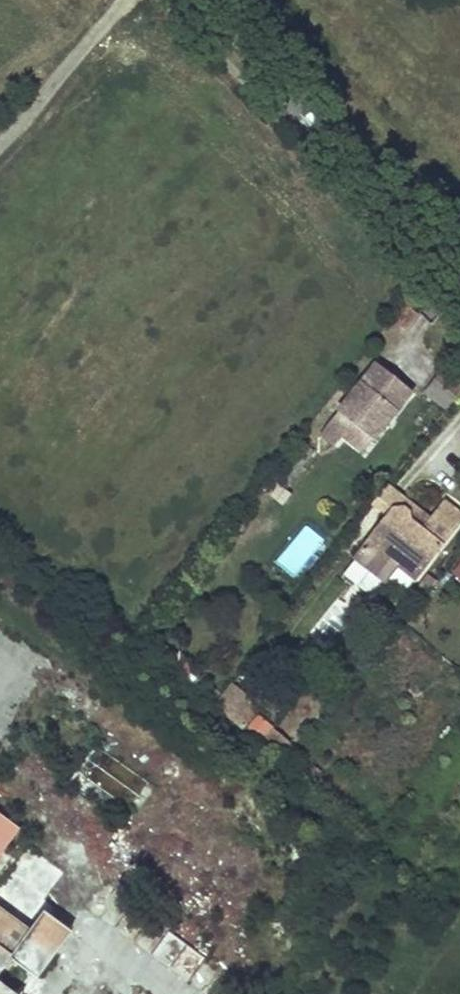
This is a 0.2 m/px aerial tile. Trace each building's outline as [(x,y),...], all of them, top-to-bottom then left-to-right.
[(405,329),(417,314),(406,306),(394,321),(405,329)] [(377,364),(322,434),(336,446),(345,434),(353,424),(374,440),(412,392),(377,364)] [(426,393),(446,408),(459,391),(459,378),(446,368),(426,393)] [(353,424),(345,434),(366,450),(374,440),(353,424)] [(369,507),(385,519),(393,508),(397,508),(398,508),(400,508),(404,509),(406,510),(407,511),(409,512),(411,515),(413,518),(409,523),(421,532),(429,522),(384,487),(369,507)] [(367,543),(352,561),(382,584),(394,568),(411,581),(459,520),(442,506),(429,522),(421,532),(409,523),(413,518),(411,515),(409,512),(407,511),(406,510),(404,509),(400,508),(398,508),(397,508),(393,508),(385,519),(379,527),(386,532),(373,548),(367,543)] [(299,572),(325,539),(306,524),(280,557),(299,572)] [(379,527),(367,543),(373,548),(386,532),(379,527)] [(175,653),(167,662),(186,678),(193,670),(175,653)] [(230,686),(214,707),(243,729),(255,713),(244,703),(247,699),(230,686)] [(17,831),(0,818),(0,854),(17,831)] [(32,928),(1,905),(0,904),(0,972),(32,928)] [(0,972),(0,993),(21,993),(12,988),(27,967),(38,975),(71,929),(46,910),(32,928),(0,972)]
